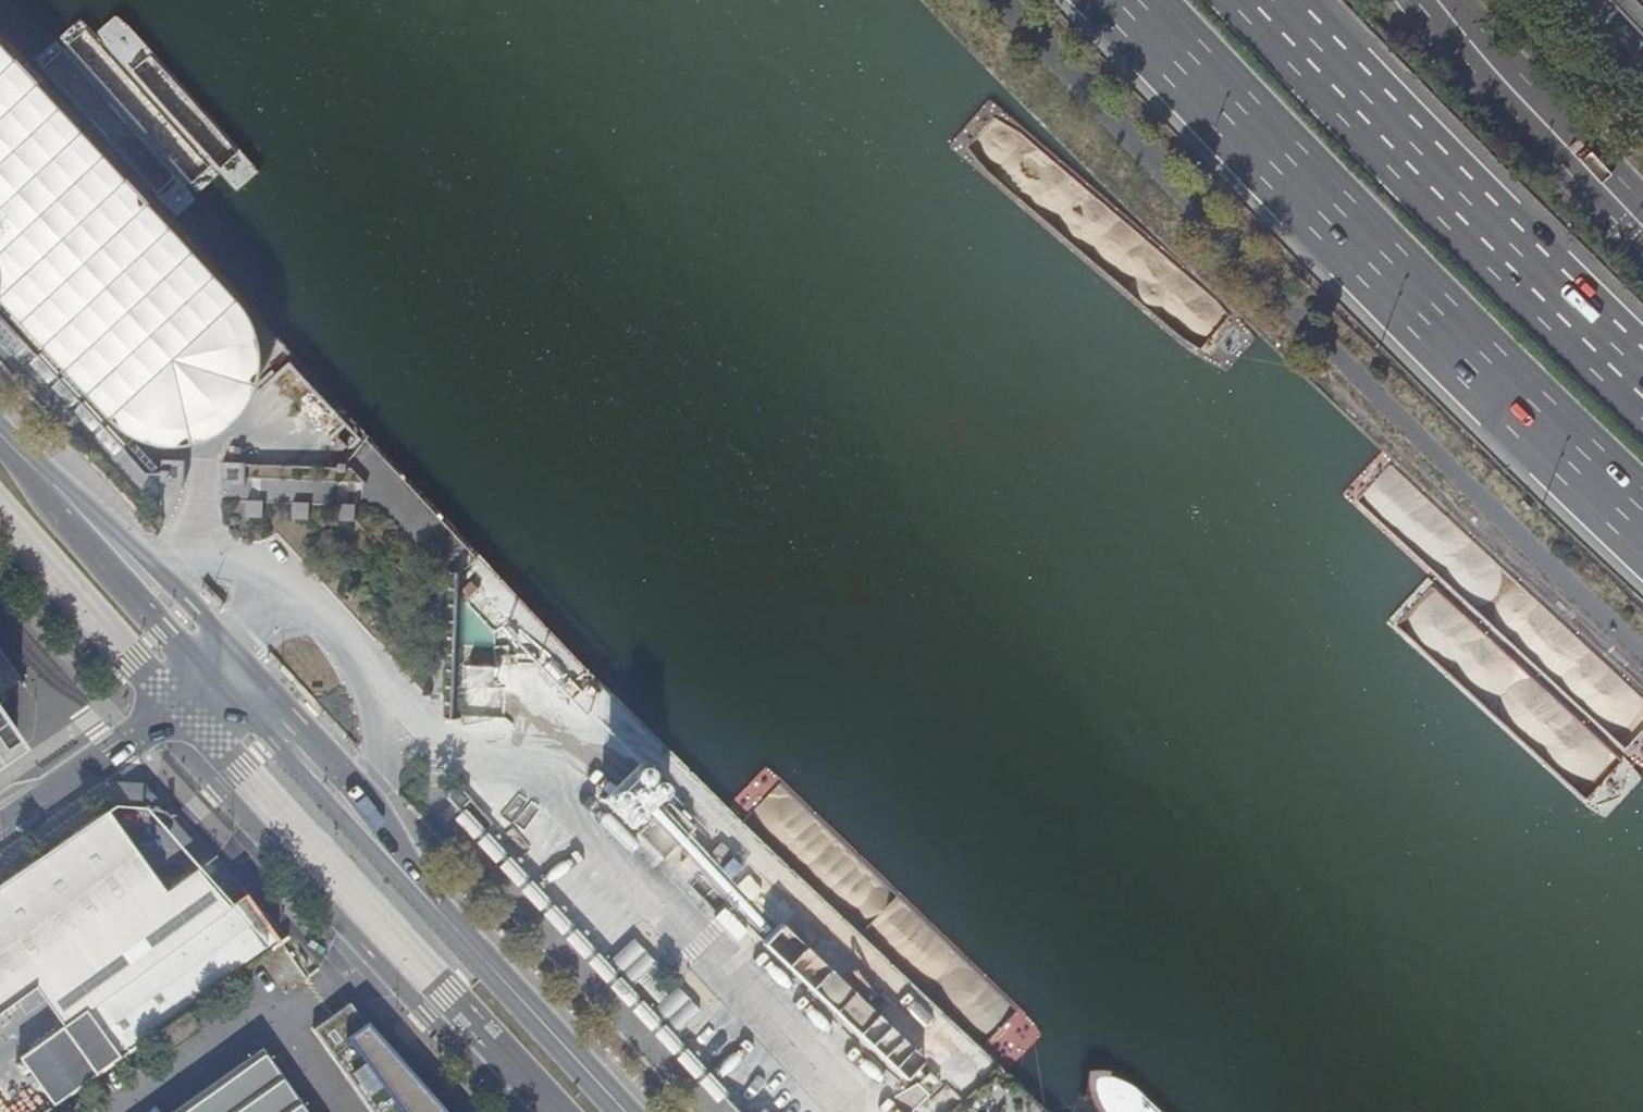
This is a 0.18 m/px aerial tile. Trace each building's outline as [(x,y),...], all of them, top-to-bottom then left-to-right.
[(1642,32),(1642,0),(1581,0),(1603,22),(1619,7),(1642,32)] [(139,393),(187,408),(223,374),(211,327),(0,98),(0,242),(139,393)] [(183,461),(161,460),(160,482),(183,483),(183,461)] [(245,463),(222,462),(221,485),(244,485),(245,463)] [(21,758),(0,722),(0,772),(21,758)] [(638,762),(601,799),(629,828),(667,790),(638,762)] [(490,822),(456,786),(445,786),(445,798),(478,835),(490,822)] [(665,803),(635,834),(661,859),(691,828),(665,803)] [(0,884),(0,1013),(35,988),(166,893),(107,810),(0,884)] [(166,893),(35,988),(64,1028),(229,911),(196,871),(166,893)] [(229,911),(64,1028),(20,1061),(53,1106),(157,1030),(186,1010),(279,942),(246,898),(229,911)] [(780,926),(761,945),(903,1080),(922,1061),(780,926)] [(200,1031),(186,1010),(157,1030),(173,1050),(200,1031)] [(259,1049),(170,1111),(303,1111),(259,1049)]
